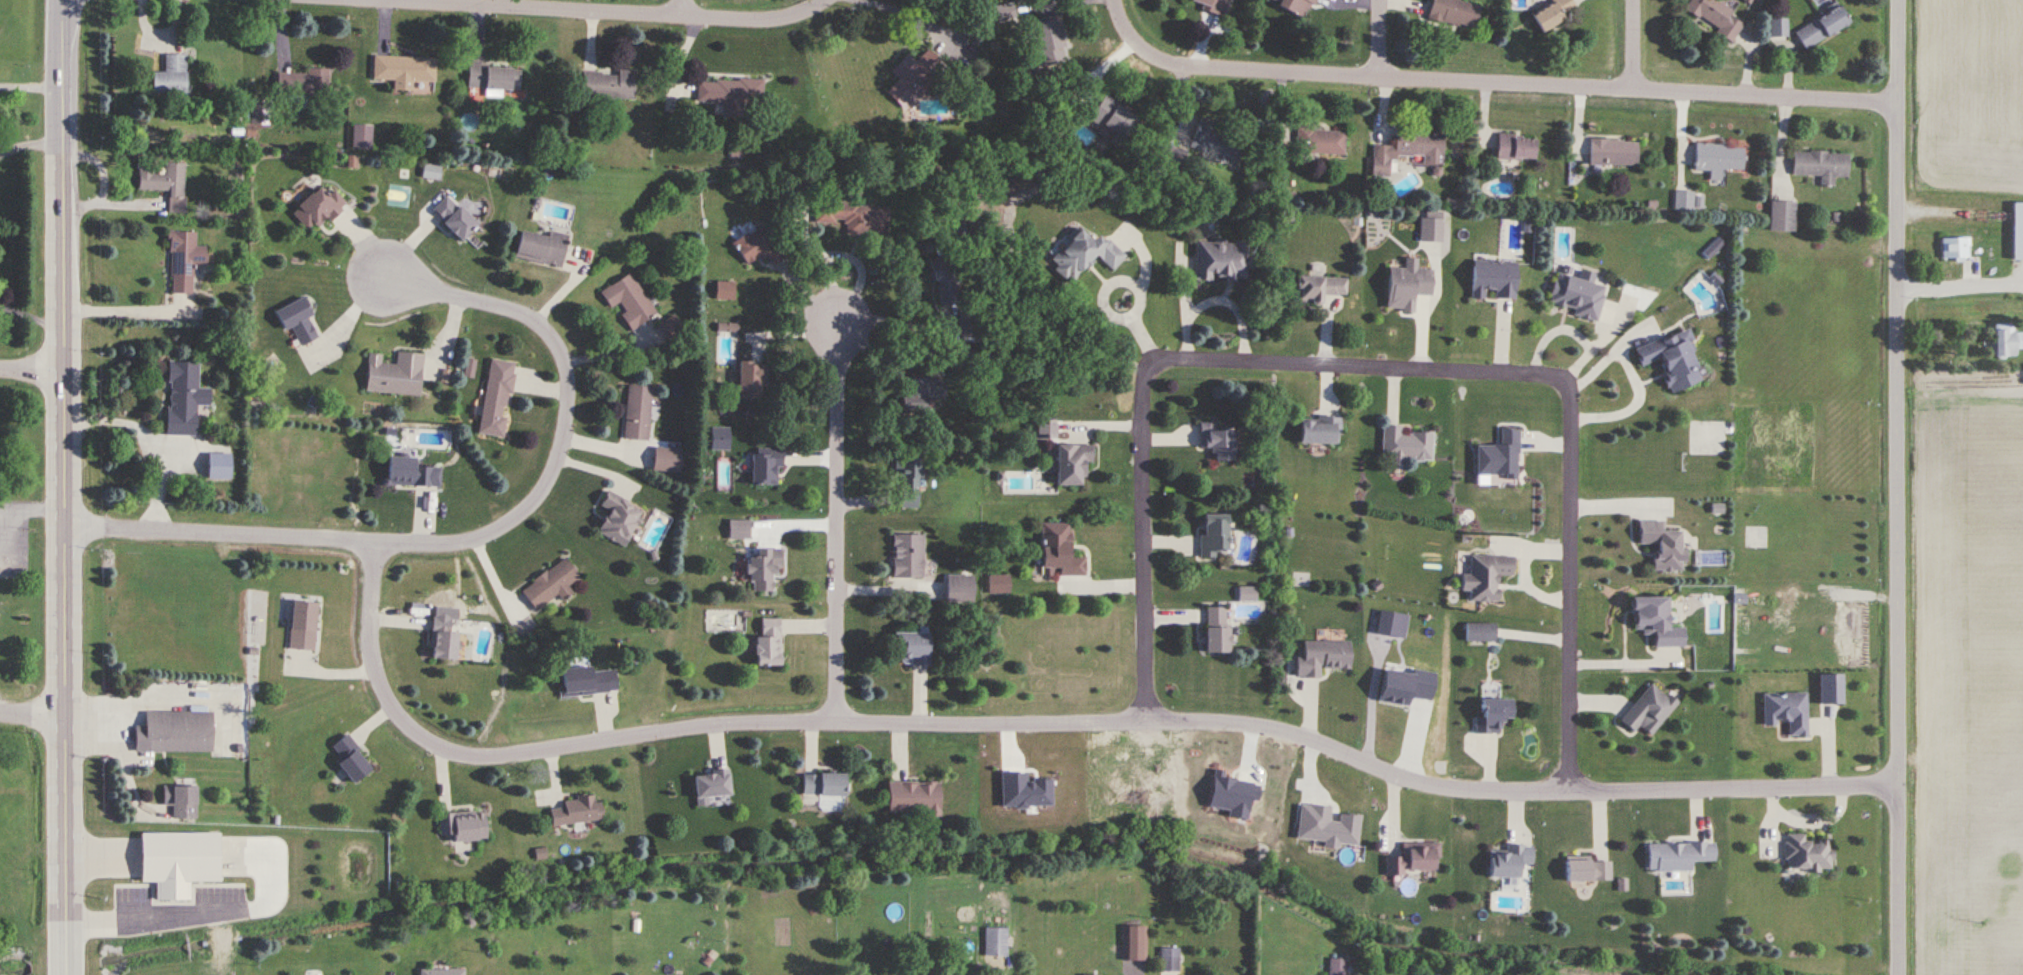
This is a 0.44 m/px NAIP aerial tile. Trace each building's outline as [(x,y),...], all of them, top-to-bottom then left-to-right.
[(1229,0),(1190,0),(1189,5),(1224,16),(1229,0)] [(1315,0),(1275,0),(1272,6),(1307,19),(1315,0)] [(1481,7),(1457,0),(1433,0),(1427,19),(1473,32),(1481,7)] [(1578,13),(1570,0),(1557,0),(1531,16),(1542,34),(1578,13)] [(1718,0),(1690,0),(1683,11),(1733,42),(1743,25),(1729,16),(1733,9),(1718,0)] [(1850,26),(1841,8),(1794,30),(1803,49),(1850,26)] [(1060,19),(1028,26),(1037,68),(1068,62),(1060,19)] [(1769,20),(1769,38),(1786,38),(1786,20),(1769,20)] [(888,91),(907,109),(934,79),(907,54),(890,72),(898,80),(888,91)] [(186,94),(186,55),(165,55),(165,72),(152,72),(152,94),(186,94)] [(435,58),(373,57),(373,80),(394,81),(394,91),(412,92),(412,83),(434,83),(435,58)] [(467,90),(520,91),(520,67),(468,66),(467,90)] [(277,72),(277,97),(329,97),(329,70),(306,69),(306,72),(277,72)] [(581,98),(635,101),(636,72),(618,71),(618,74),(582,72),(581,98)] [(763,80),(697,80),(697,103),(725,103),(725,118),(743,118),(743,105),(763,106),(763,80)] [(1122,142),(1138,117),(1104,95),(1088,120),(1122,142)] [(1189,148),(1226,163),(1237,136),(1200,121),(1189,148)] [(371,126),(353,125),(352,150),(371,150),(371,126)] [(1344,155),(1345,132),(1299,130),(1298,153),(1344,155)] [(1444,133),(1396,131),(1395,146),(1373,145),(1372,177),(1389,178),(1390,158),(1414,159),(1414,165),(1442,166),(1444,133)] [(1496,159),(1533,161),(1535,137),(1498,134),(1496,159)] [(1589,166),(1637,166),(1637,141),(1590,140),(1589,166)] [(1743,146),(1696,145),(1695,171),(1712,172),(1712,178),(1721,178),(1721,171),(1743,171),(1743,146)] [(1793,152),(1793,176),(1821,177),(1820,187),(1835,188),(1835,178),(1849,178),(1849,154),(1793,152)] [(138,191),(168,192),(168,215),(184,215),(185,164),(160,163),(160,162),(139,161),(138,191)] [(422,178),(439,181),(441,168),(424,166),(422,178)] [(333,191),(327,197),(317,187),(291,214),(312,235),(345,202),(333,191)] [(1675,211),(1693,211),(1693,193),(1675,193),(1675,211)] [(461,243),(477,226),(446,196),(430,212),(461,243)] [(813,228),(886,233),(888,208),(815,202),(813,228)] [(1795,203),(1770,203),(1770,233),(1795,233),(1795,203)] [(2022,261),(2022,204),(2013,204),(2013,261),(2022,261)] [(1441,212),(1421,212),(1421,243),(1441,243),(1441,212)] [(733,243),(746,267),(766,255),(771,266),(784,259),(766,225),(733,243)] [(1096,257),(1111,272),(1124,259),(1099,235),(1091,243),(1079,232),(1048,263),(1069,284),(1096,257)] [(195,233),(169,233),(169,295),(191,295),(192,266),(206,266),(206,247),(195,247),(195,233)] [(548,238),(520,233),(514,260),(562,269),(568,237),(549,233),(548,238)] [(1942,239),(1942,261),(1969,261),(1969,239),(1942,239)] [(1194,281),(1247,283),(1247,272),(1252,272),(1253,244),(1195,242),(1194,281)] [(960,304),(954,256),(931,259),(937,307),(960,304)] [(1389,269),(1387,312),(1414,313),(1415,296),(1431,297),(1432,270),(1417,270),(1417,259),(1405,259),(1404,269),(1389,269)] [(1516,262),(1473,261),(1471,300),(1485,301),(1485,291),(1494,292),(1494,300),(1514,301),(1516,262)] [(1573,317),(1597,323),(1606,288),(1592,285),(1595,275),(1580,272),(1578,279),(1557,273),(1549,305),(1575,311),(1573,317)] [(610,309),(619,304),(625,314),(620,316),(629,332),(656,316),(631,275),(600,293),(610,309)] [(1347,279),(1297,277),(1296,305),(1322,306),(1323,296),(1347,297),(1347,279)] [(733,300),(733,283),(716,283),(716,300),(733,300)] [(308,319),(312,317),(304,298),(274,312),(283,332),(292,328),(301,347),(318,339),(308,319)] [(2016,359),(2016,349),(2022,349),(2022,333),(2013,333),(2013,326),(1995,326),(1995,359),(2016,359)] [(1659,360),(1670,394),(1703,383),(1686,332),(1634,349),(1640,367),(1659,360)] [(365,391),(419,397),(423,356),(397,353),(396,366),(381,364),(382,355),(369,353),(365,391)] [(478,434),(503,438),(514,363),(490,359),(478,434)] [(166,436),(195,436),(195,406),(209,406),(210,389),(197,389),(198,363),(168,363),(166,436)] [(763,363),(738,363),(737,400),(763,401),(763,363)] [(946,400),(947,379),(902,377),(901,411),(926,413),(926,399),(946,400)] [(648,441),(652,388),(628,386),(624,439),(648,441)] [(1299,445),(1340,445),(1340,419),(1299,419),(1299,445)] [(1234,426),(1199,426),(1199,450),(1211,450),(1211,462),(1234,462),(1234,426)] [(711,450),(730,450),(730,427),(711,427),(711,450)] [(1431,462),(1432,433),(1402,432),(1402,428),(1382,427),(1381,466),(1406,466),(1406,462),(1431,462)] [(1055,486),(1082,486),(1082,464),(1092,464),(1092,446),(1056,445),(1055,486)] [(750,486),(776,486),(776,470),(782,470),(782,449),(750,449),(750,486)] [(894,479),(900,479),(900,507),(919,507),(920,453),(895,453),(894,479)] [(206,479),(229,479),(229,454),(206,454),(206,479)] [(439,488),(440,468),(414,467),(414,459),(386,458),(385,486),(439,488)] [(626,548),(642,508),(605,493),(600,507),(608,510),(597,536),(626,548)] [(1227,515),(1200,515),(1200,557),(1227,557),(1227,515)] [(728,521),(728,540),(750,540),(750,521),(728,521)] [(1682,532),(1662,532),(1662,521),(1639,521),(1638,544),(1655,545),(1655,572),(1682,572),(1682,532)] [(1084,577),(1085,558),(1069,558),(1069,524),(1041,524),(1040,576),(1084,577)] [(923,578),(923,535),(892,535),(892,578),(923,578)] [(756,550),(756,559),(749,559),(749,593),(773,593),(773,569),(781,569),(781,550),(756,550)] [(1461,576),(1461,592),(1470,592),(1470,603),(1498,604),(1498,577),(1513,577),(1513,557),(1470,557),(1470,576),(1461,576)] [(580,578),(566,558),(520,591),(536,612),(558,597),(562,601),(573,593),(568,587),(580,578)] [(972,576),(945,576),(945,603),(972,603),(972,576)] [(1010,595),(1010,576),(989,576),(989,595),(1010,595)] [(1256,601),(1256,588),(1238,589),(1239,601),(1256,601)] [(1654,649),(1684,648),(1683,628),(1667,629),(1666,599),(1631,600),(1632,631),(1642,631),(1642,636),(1654,635),(1654,649)] [(315,602),(290,601),(289,650),(314,651),(315,602)] [(1227,655),(1227,608),(1205,608),(1205,655),(1227,655)] [(450,619),(432,618),(431,661),(456,662),(456,635),(449,634),(450,619)] [(755,668),(780,668),(780,620),(762,620),(762,639),(755,639),(755,668)] [(1494,625),(1466,625),(1466,642),(1494,642),(1494,625)] [(928,634),(895,634),(895,666),(928,666),(928,634)] [(1349,643),(1303,643),(1303,659),(1296,659),(1296,679),(1320,679),(1320,670),(1349,670),(1349,643)] [(559,673),(562,697),(617,692),(615,667),(559,673)] [(1818,674),(1818,703),(1842,703),(1842,674),(1818,674)] [(1620,721),(1634,733),(1639,727),(1651,737),(1677,704),(1651,683),(1620,721)] [(1762,693),(1762,724),(1787,724),(1787,736),(1806,735),(1806,693),(1762,693)] [(1475,718),(1475,734),(1499,734),(1499,721),(1512,721),(1512,701),(1481,701),(1481,718),(1475,718)] [(211,753),(211,712),(144,712),(144,727),(133,727),(133,752),(211,753)] [(371,769),(346,735),(331,746),(341,759),(336,763),(351,783),(371,769)] [(728,796),(728,771),(693,772),(693,797),(728,796)] [(843,773),(802,773),(802,796),(843,796),(843,773)] [(939,782),(887,782),(887,815),(939,815),(939,782)] [(163,806),(171,806),(171,819),(195,819),(195,786),(163,786),(163,806)] [(563,799),(564,807),(550,809),(552,826),(600,820),(598,795),(563,799)] [(485,813),(438,813),(438,836),(451,835),(451,841),(485,841),(485,813)] [(218,833),(139,833),(139,883),(154,883),(154,901),(190,901),(190,883),(218,883),(218,833)] [(1785,870),(1831,871),(1832,842),(1805,841),(1805,834),(1785,834),(1785,870)] [(1385,877),(1405,877),(1405,870),(1435,870),(1435,858),(1439,858),(1439,843),(1402,843),(1402,857),(1385,857),(1385,877)] [(1691,871),(1691,862),(1715,862),(1715,843),(1648,843),(1648,871),(1691,871)] [(1489,877),(1518,878),(1518,864),(1532,864),(1532,845),(1506,845),(1506,853),(1489,852),(1489,877)] [(1565,881),(1611,881),(1611,859),(1565,859),(1565,881)] [(1122,961),(1146,961),(1146,926),(1122,926),(1122,961)] [(1007,957),(1007,928),(984,928),(984,957),(1007,957)] [(1161,974),(1178,974),(1178,948),(1161,948),(1161,974)] [(1345,960),(1329,960),(1329,974),(1345,974),(1345,960)]
